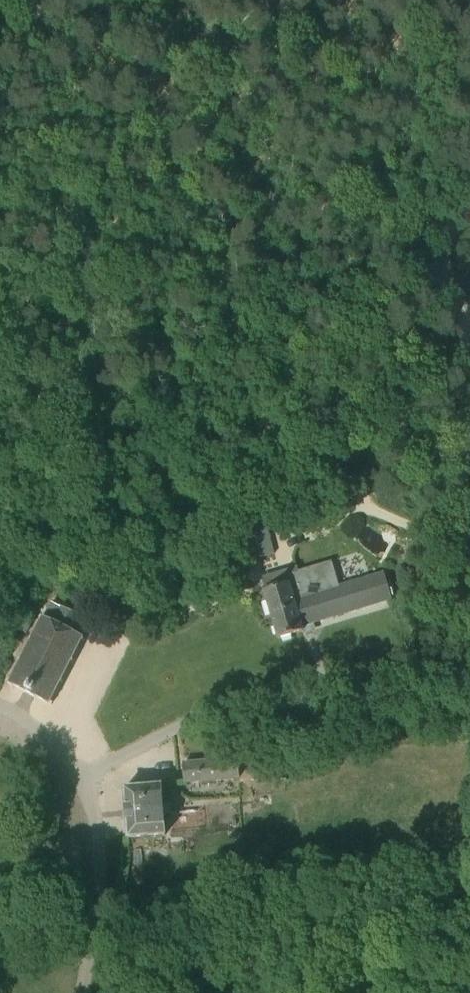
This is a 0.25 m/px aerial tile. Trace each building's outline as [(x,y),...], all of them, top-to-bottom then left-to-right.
[(274,459),(279,470),(294,464),(289,452),(274,459)] [(239,530),(248,561),(273,555),(265,523),(239,530)] [(315,625),(314,622),(313,620),(392,597),(385,572),(339,585),(332,559),(299,569),(297,564),(284,568),(304,629),(315,625)] [(271,586),(264,588),(278,636),(304,629),(284,568),(268,573),(271,586)] [(51,601),(9,683),(49,703),(90,621),(51,601)] [(237,756),(184,762),(185,782),(239,778),(237,756)] [(285,763),(252,766),(253,781),(287,779),(285,763)] [(165,787),(127,790),(132,843),(169,840),(165,787)]
